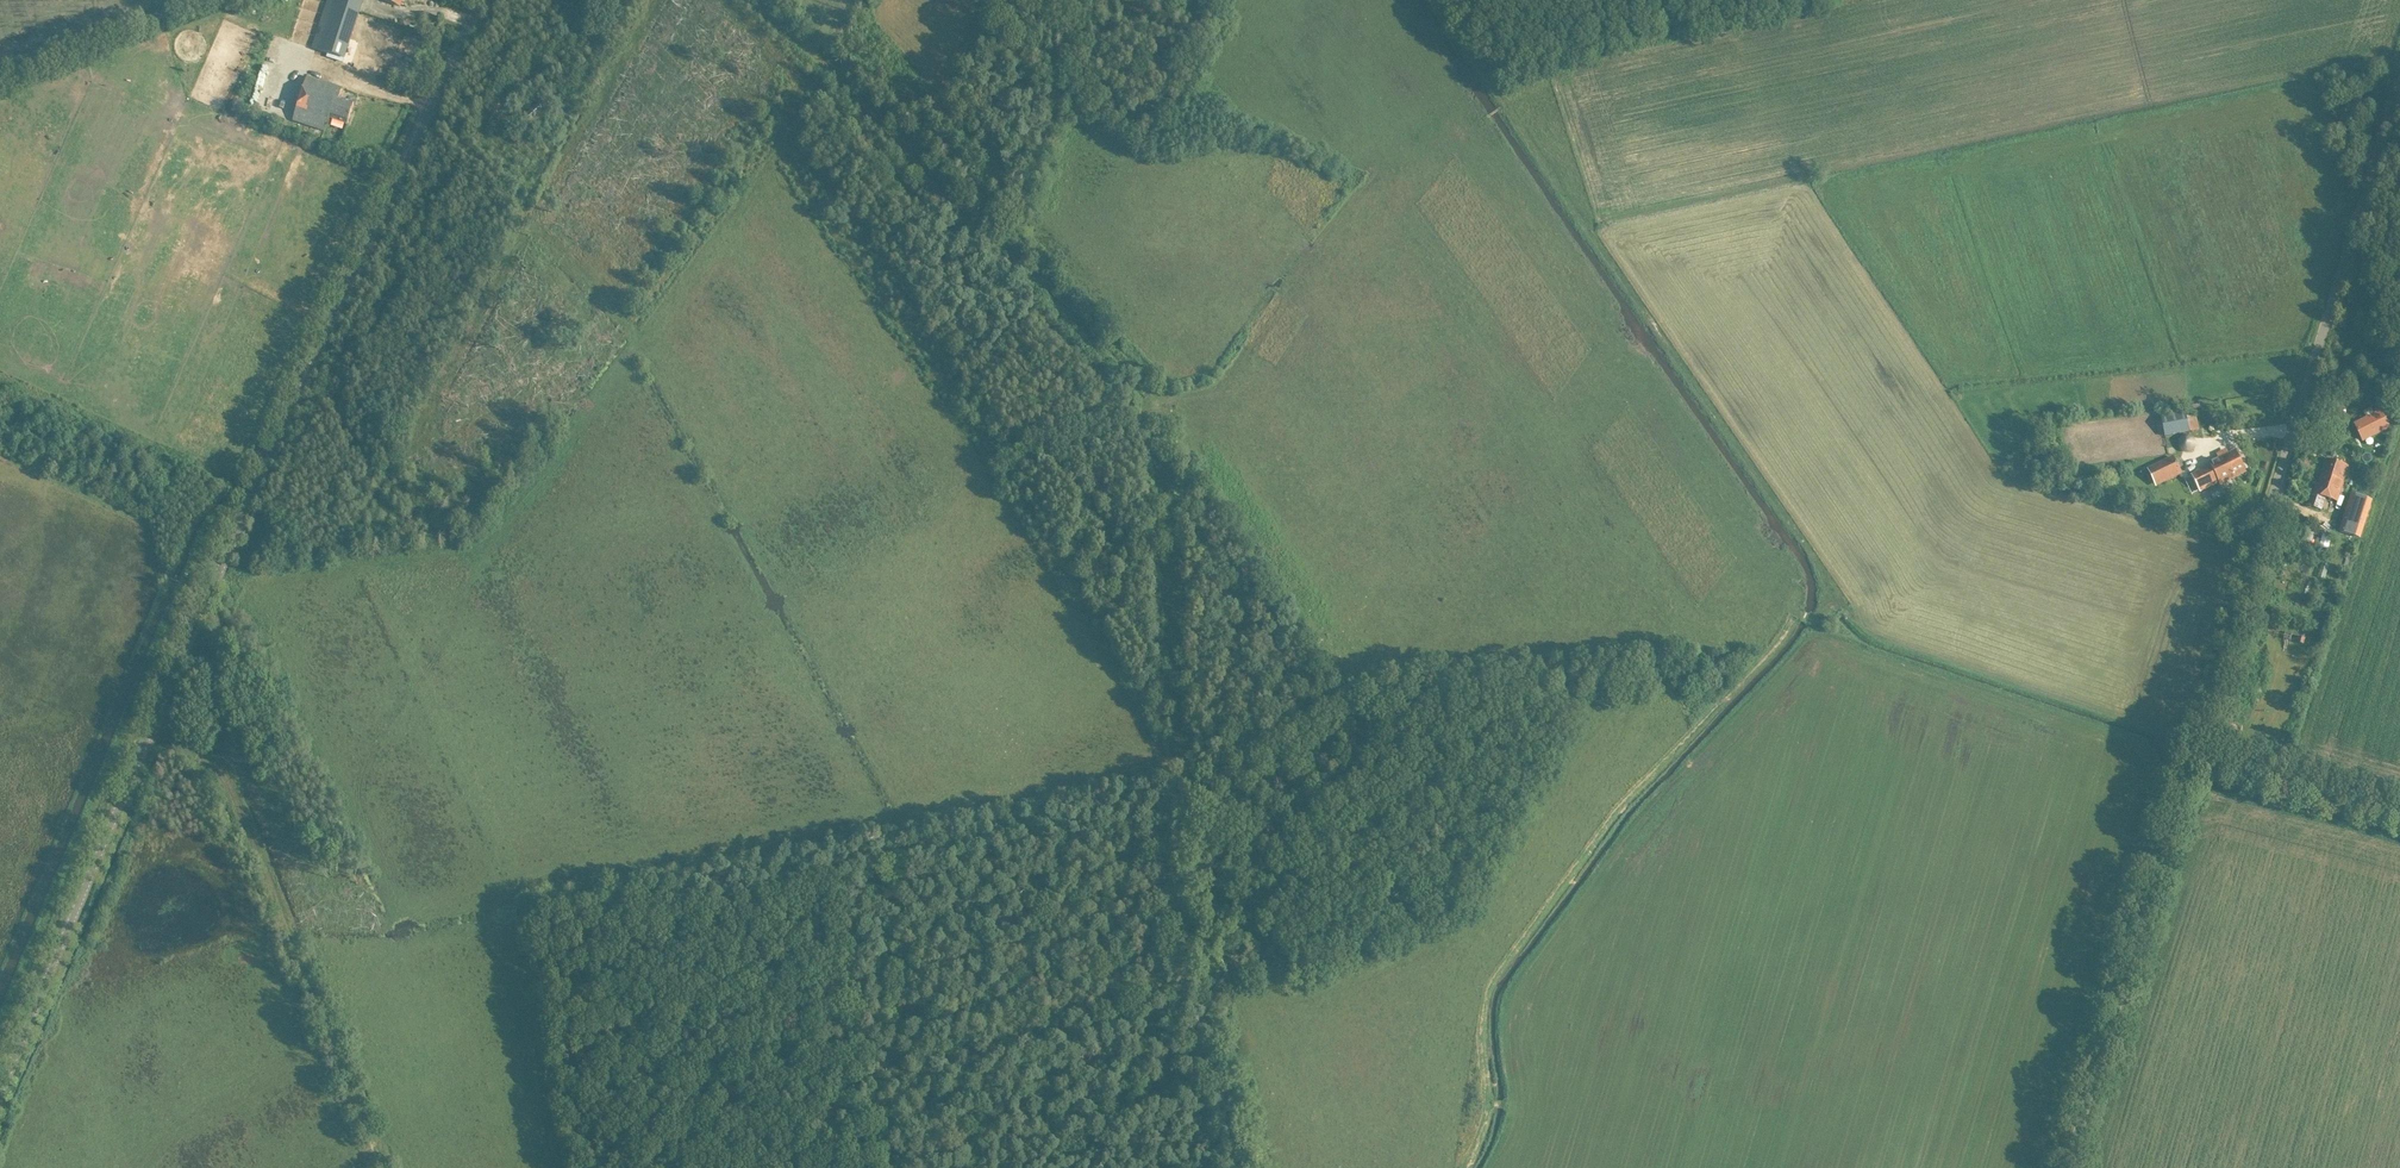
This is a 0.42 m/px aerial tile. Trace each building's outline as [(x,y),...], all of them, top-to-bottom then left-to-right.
[(344,58),(364,0),(328,0),(312,48),(344,58)] [(342,89),(322,82),(307,77),(292,120),(324,131),(329,118),(348,124),(354,104),(339,99),(342,89)] [(1168,356),(1176,370),(1189,363),(1181,349),(1168,356)] [(2381,408),(2353,422),(2362,439),(2389,425),(2381,408)] [(2161,417),(2165,436),(2190,431),(2186,412),(2161,417)] [(2191,495),(2200,491),(2210,486),(2210,487),(2229,477),(2230,479),(2246,471),(2236,451),(2210,464),(2211,465),(2191,475),(2192,476),(2183,480),(2191,495)] [(2148,469),(2156,486),(2182,474),(2174,457),(2148,469)] [(2337,501),(2340,491),(2348,466),(2327,459),(2319,484),(2316,483),(2309,505),(2322,509),(2326,497),(2337,501)] [(2044,474),(2049,477),(2052,472),(2046,469),(2044,474)] [(2353,494),(2341,532),(2360,538),(2371,500),(2353,494)] [(2278,632),(2275,655),(2286,656),(2289,633),(2278,632)]
